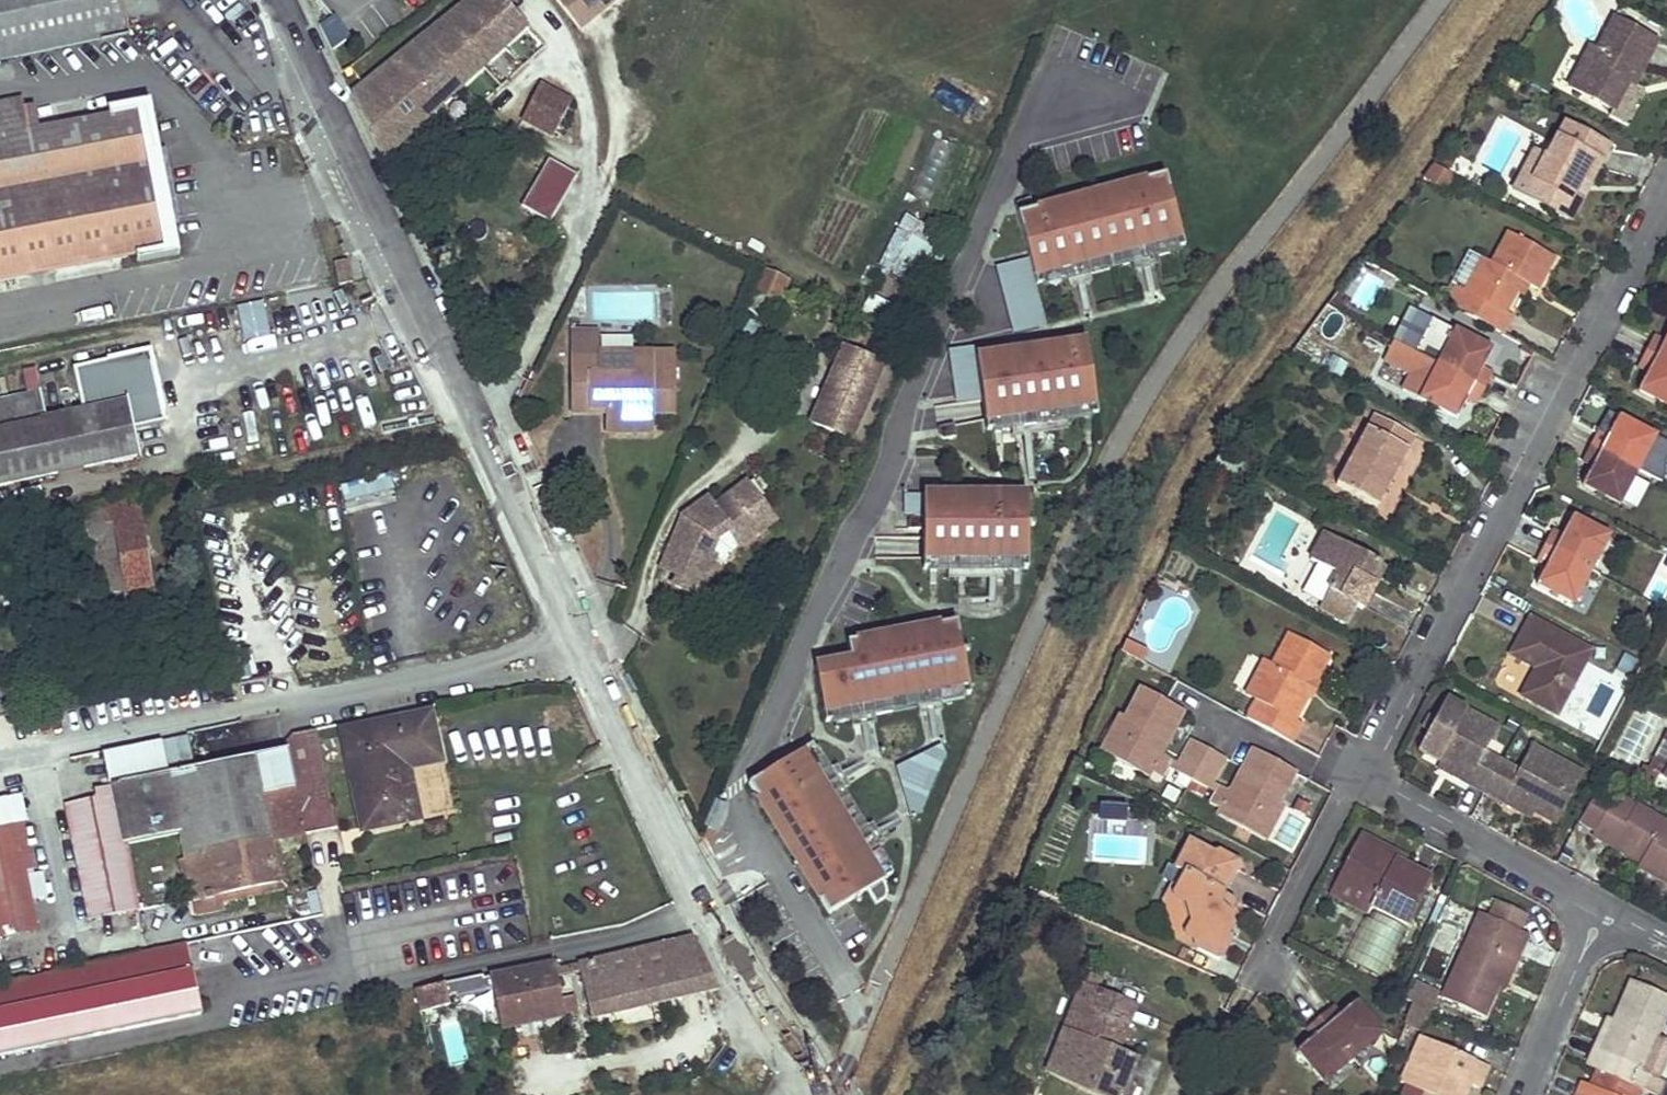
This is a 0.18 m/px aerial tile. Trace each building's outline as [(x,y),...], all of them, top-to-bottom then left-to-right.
[(127,34),(120,0),(0,0),(0,61),(127,34)] [(445,20),(485,63),(526,26),(503,0),(472,0),(445,20)] [(578,30),(605,9),(601,4),(606,0),(555,0),(578,30)] [(601,4),(605,9),(616,0),(606,0),(601,4)] [(352,92),(350,94),(381,158),(485,63),(445,20),(352,92)] [(1654,44),(1612,21),(1595,52),(1589,49),(1567,89),(1610,111),(1625,83),(1632,86),(1654,44)] [(1632,86),(1625,83),(1610,111),(1618,115),(1632,86)] [(570,101),(540,86),(523,119),(554,135),(570,101)] [(0,103),(0,280),(161,249),(135,110),(27,131),(21,99),(0,103)] [(1608,148),(1563,124),(1545,158),(1525,196),(1571,219),(1579,203),(1572,199),(1582,179),(1590,183),(1608,148)] [(933,203),(950,142),(930,137),(914,197),(933,203)] [(1545,158),(1532,151),(1513,189),(1525,196),(1545,158)] [(522,202),(551,218),(578,171),(549,155),(522,202)] [(1431,165),(1419,181),(1442,193),(1451,176),(1431,165)] [(1034,273),(1180,235),(1164,174),(1032,209),(1029,197),(1019,200),(1018,201),(1017,207),(1030,257),(1034,273)] [(1590,183),(1582,179),(1572,199),(1579,203),(1590,183)] [(922,292),(948,237),(903,215),(877,271),(922,292)] [(1447,304),(1502,334),(1512,317),(1504,313),(1516,291),(1521,280),(1529,284),(1538,289),(1554,259),(1509,234),(1492,265),(1483,259),(1465,292),(1456,287),(1447,304)] [(349,260),(334,262),(338,286),(353,283),(349,260)] [(788,279),(766,270),(756,293),(778,303),(788,279)] [(1523,296),(1529,284),(1521,280),(1516,291),(1523,296)] [(241,341),(270,336),(264,303),(234,308),(241,341)] [(675,409),(674,352),(633,353),(633,374),(598,375),(598,353),(597,330),(570,330),(571,410),(606,410),(606,424),(653,424),(653,409),(675,409)] [(1493,351),(1456,330),(1420,399),(1458,419),(1468,400),(1477,404),(1492,375),(1484,370),(1493,351)] [(1663,342),(1653,336),(1636,367),(1647,372),(1636,392),(1666,408),(1666,335),(1663,342)] [(976,357),(975,357),(981,400),(984,419),(1096,404),(1087,341),(976,357)] [(884,365),(844,348),(811,423),(852,441),(884,365)] [(633,353),(598,353),(598,375),(633,374),(633,353)] [(39,392),(12,397),(19,424),(45,419),(39,392)] [(0,400),(0,486),(137,457),(126,402),(45,419),(19,424),(12,397),(0,400)] [(1096,404),(984,419),(985,430),(991,430),(991,432),(1009,430),(1010,438),(1075,429),(1074,421),(1092,418),(1092,416),(1097,415),(1096,404)] [(1654,437),(1618,417),(1608,437),(1598,432),(1582,462),(1591,467),(1581,485),(1618,506),(1654,437)] [(1413,440),(1373,418),(1367,431),(1406,452),(1413,440)] [(936,425),(937,432),(942,436),(954,435),(953,422),(936,425)] [(653,424),(606,424),(606,434),(653,433),(653,424)] [(1406,452),(1367,431),(1337,487),(1376,508),(1406,452)] [(346,497),(393,492),(391,478),(345,483),(346,497)] [(756,496),(746,483),(738,489),(747,501),(756,496)] [(773,521),(756,496),(747,501),(738,489),(713,507),(707,499),(682,516),(661,567),(679,574),(675,584),(699,595),(715,557),(711,554),(717,539),(730,529),(740,545),(773,521)] [(1027,559),(1028,496),(924,495),(924,517),(912,517),(908,522),(908,529),(924,529),(923,558),(1027,559)] [(138,498),(84,507),(91,551),(110,548),(112,559),(124,557),(129,590),(153,586),(138,498)] [(1609,537),(1572,518),(1561,537),(1551,532),(1536,562),(1545,567),(1536,586),(1573,605),(1609,537)] [(1376,563),(1321,534),(1306,563),(1320,570),(1333,577),(1326,592),(1316,610),(1344,625),(1353,607),(1361,612),(1372,591),(1364,587),(1376,563)] [(1666,602),(1666,551),(1662,549),(1644,592),(1666,602)] [(1027,559),(923,558),(923,569),(1027,571),(1027,559)] [(1384,567),(1376,563),(1364,587),(1372,591),(1384,567)] [(1333,577),(1320,570),(1313,585),(1326,592),(1333,577)] [(1590,650),(1532,619),(1514,653),(1535,665),(1519,695),(1555,714),(1590,650)] [(956,622),(847,641),(850,659),(814,665),(822,710),(967,684),(956,622)] [(1328,651),(1287,630),(1271,661),(1264,657),(1254,677),(1265,684),(1257,698),(1248,716),(1295,740),(1305,719),(1295,715),(1309,690),(1303,687),(1310,675),(1315,678),(1328,651)] [(1146,651),(1127,641),(1122,651),(1141,661),(1146,651)] [(1315,678),(1310,675),(1303,687),(1309,690),(1313,693),(1319,679),(1315,678)] [(1265,684),(1254,677),(1247,692),(1257,698),(1265,684)] [(967,684),(822,710),(824,721),(969,695),(967,684)] [(1185,708),(1146,689),(1131,719),(1127,717),(1107,754),(1150,777),(1154,770),(1164,777),(1169,767),(1173,758),(1163,752),(1151,746),(1156,736),(1168,743),(1185,708)] [(1495,729),(1444,702),(1417,752),(1439,764),(1469,780),(1466,785),(1501,804),(1503,798),(1533,814),(1556,826),(1582,776),(1529,747),(1515,774),(1481,756),(1495,729)] [(433,711),(345,729),(365,827),(421,816),(410,764),(442,758),(433,711)] [(334,827),(316,730),(292,735),(286,743),(294,785),(305,833),(334,827)] [(1666,773),(1666,731),(1648,767),(1659,773),(1658,774),(1665,777),(1666,773)] [(1168,743),(1156,736),(1151,746),(1163,752),(1168,743)] [(1210,749),(1191,739),(1180,761),(1176,771),(1192,780),(1210,749)] [(812,744),(802,750),(881,881),(891,875),(812,744)] [(1298,771),(1255,748),(1238,780),(1249,786),(1242,796),(1232,790),(1220,783),(1215,792),(1210,801),(1222,809),(1219,814),(1266,840),(1286,803),(1282,801),(1298,771)] [(1225,757),(1210,749),(1192,780),(1208,788),(1213,779),(1225,757)] [(802,750),(749,783),(827,913),(866,890),(875,904),(884,898),(887,892),(881,881),(802,750)] [(1180,761),(1173,758),(1169,767),(1176,771),(1180,761)] [(116,797),(69,808),(72,823),(89,903),(92,920),(140,909),(127,845),(178,834),(183,861),(268,841),(259,793),(252,760),(115,788),(116,797)] [(1469,780),(1439,764),(1436,770),(1466,785),(1469,780)] [(1658,774),(1659,773),(1648,767),(1644,765),(1636,780),(1651,789),(1658,774)] [(1220,783),(1213,779),(1208,788),(1215,792),(1220,783)] [(1249,786),(1238,780),(1232,790),(1242,796),(1249,786)] [(294,785),(265,792),(275,839),(305,833),(294,785)] [(265,792),(259,793),(268,841),(276,883),(191,901),(194,915),(222,908),(220,903),(285,889),(275,839),(265,792)] [(1530,819),(1533,814),(1503,798),(1501,804),(1530,819)] [(1616,799),(1594,840),(1615,851),(1618,845),(1645,859),(1642,865),(1639,871),(1666,886),(1666,827),(1616,799)] [(705,824),(715,828),(725,805),(715,801),(705,824)] [(1099,807),(1098,819),(1125,821),(1126,809),(1099,807)] [(442,821),(427,825),(429,836),(445,832),(442,821)] [(1142,861),(1146,838),(1123,834),(1125,824),(1104,821),(1099,854),(1142,861)] [(24,823),(16,824),(22,854),(30,853),(24,823)] [(72,823),(61,826),(77,905),(89,903),(72,823)] [(0,828),(0,939),(39,931),(22,854),(16,824),(0,828)] [(1385,848),(1359,834),(1334,881),(1369,900),(1368,904),(1404,923),(1428,877),(1394,860),(1381,854),(1385,848)] [(268,841),(183,861),(191,901),(276,883),(268,841)] [(1197,841),(1182,868),(1186,871),(1193,875),(1181,898),(1184,900),(1178,910),(1181,928),(1188,932),(1188,935),(1201,944),(1199,948),(1219,960),(1229,941),(1225,939),(1231,928),(1234,923),(1231,912),(1236,905),(1234,894),(1224,888),(1238,864),(1197,841)] [(1618,845),(1615,851),(1642,865),(1645,859),(1618,845)] [(1394,860),(1397,854),(1385,848),(1381,854),(1394,860)] [(1193,875),(1186,871),(1173,893),(1179,936),(1199,948),(1201,944),(1188,935),(1188,932),(1181,928),(1178,910),(1184,900),(1181,898),(1193,875)] [(1334,881),(1328,893),(1364,912),(1368,904),(1369,900),(1334,881)] [(1491,915),(1520,928),(1527,911),(1499,898),(1491,915)] [(1491,915),(1480,910),(1442,995),(1484,1014),(1498,984),(1512,953),(1518,956),(1529,931),(1520,928),(1491,915)] [(1225,939),(1229,941),(1234,930),(1231,928),(1225,939)] [(694,939),(578,964),(580,972),(590,1018),(718,990),(694,939)] [(188,942),(78,966),(0,986),(0,1058),(203,1015),(188,942)] [(1518,956),(1512,953),(1498,984),(1505,987),(1518,956)] [(574,994),(561,997),(557,977),(555,969),(554,964),(414,992),(418,1011),(448,1004),(446,995),(454,994),(454,997),(485,990),(484,987),(491,985),(500,1028),(564,1014),(563,1012),(577,1009),(574,994)] [(578,964),(555,969),(557,977),(580,972),(578,964)] [(1439,990),(1412,979),(1404,997),(1418,1003),(1432,1009),(1439,990)] [(1629,981),(1612,1021),(1598,1054),(1604,1056),(1598,1070),(1641,1089),(1648,1075),(1641,1072),(1666,1012),(1666,998),(1629,981)] [(1136,1007),(1083,985),(1076,1002),(1129,1023),(1136,1007)] [(1381,1032),(1353,1000),(1337,1014),(1329,1006),(1304,1028),(1311,1037),(1294,1051),(1322,1083),(1381,1032)] [(1046,1074),(1094,1094),(1121,1094),(1136,1058),(1118,1051),(1129,1023),(1076,1002),(1071,1012),(1069,1019),(1046,1074)] [(1071,1012),(1065,1010),(1063,1017),(1069,1019),(1071,1012)] [(1598,1054),(1612,1021),(1607,1018),(1586,1065),(1598,1070),(1604,1056),(1598,1054)] [(1456,1049),(1423,1035),(1413,1058),(1403,1082),(1427,1092),(1426,1094),(1457,1094),(1463,1079),(1471,1083),(1479,1086),(1489,1063),(1456,1049)] [(1579,1084),(1575,1094),(1639,1094),(1641,1089),(1598,1070),(1590,1088),(1579,1084)] [(1471,1083),(1463,1079),(1457,1094),(1466,1094),(1471,1083)]
